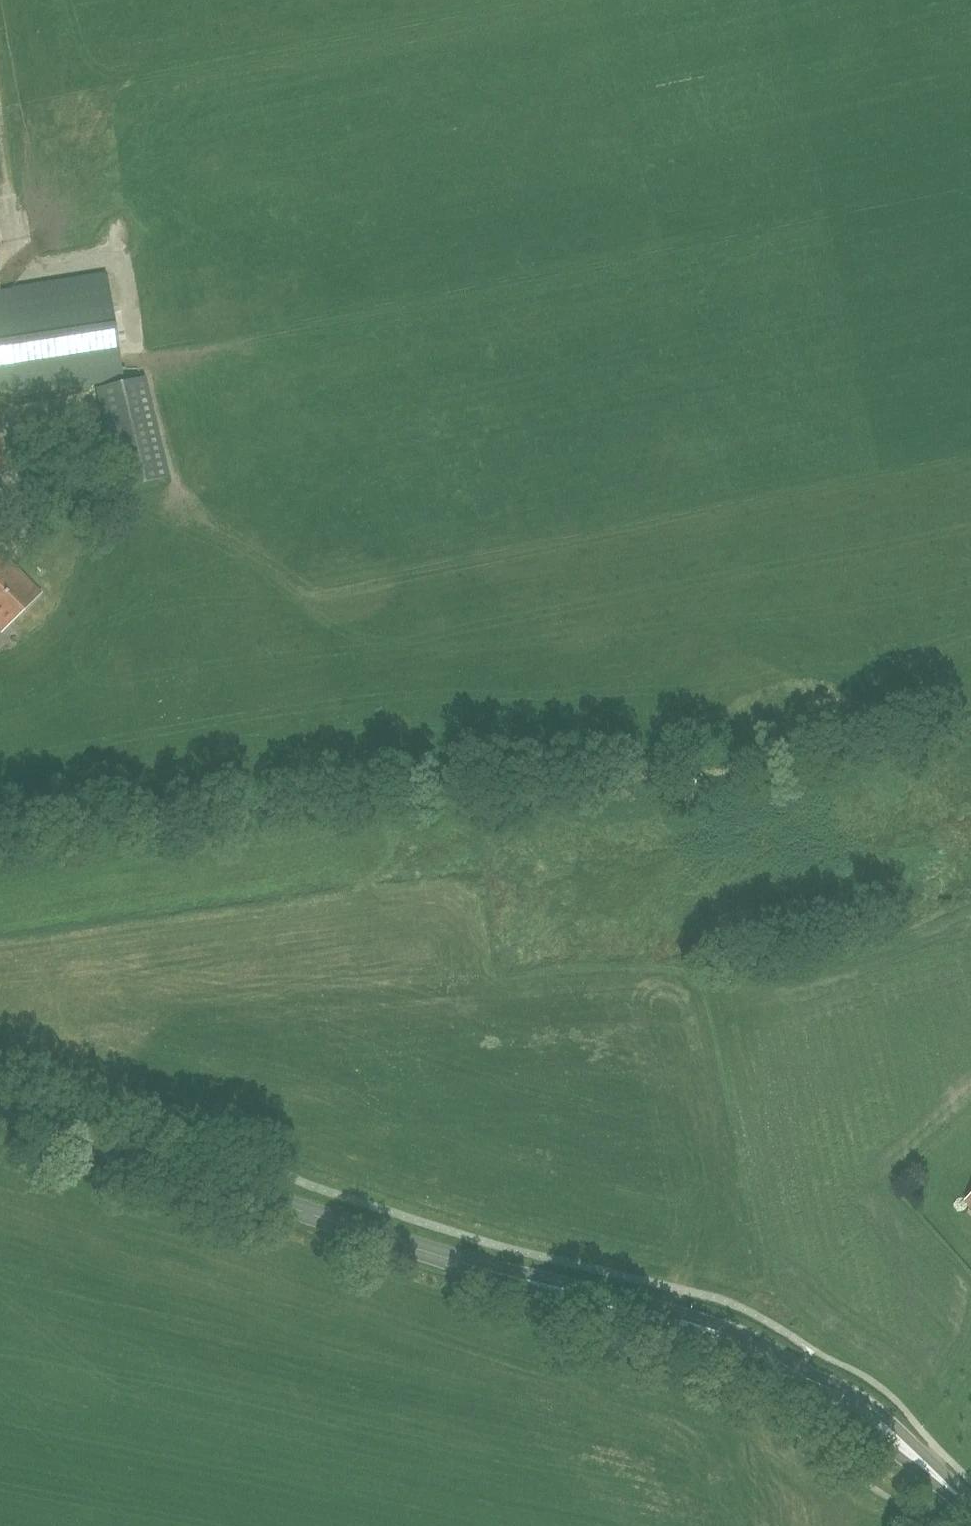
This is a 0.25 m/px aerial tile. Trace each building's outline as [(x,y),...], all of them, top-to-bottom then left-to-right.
[(13,394),(14,398),(122,380),(106,271),(0,288),(0,396),(13,394)] [(145,378),(95,389),(118,490),(168,478),(145,378)] [(40,595),(0,554),(0,631),(2,632),(40,595)]
